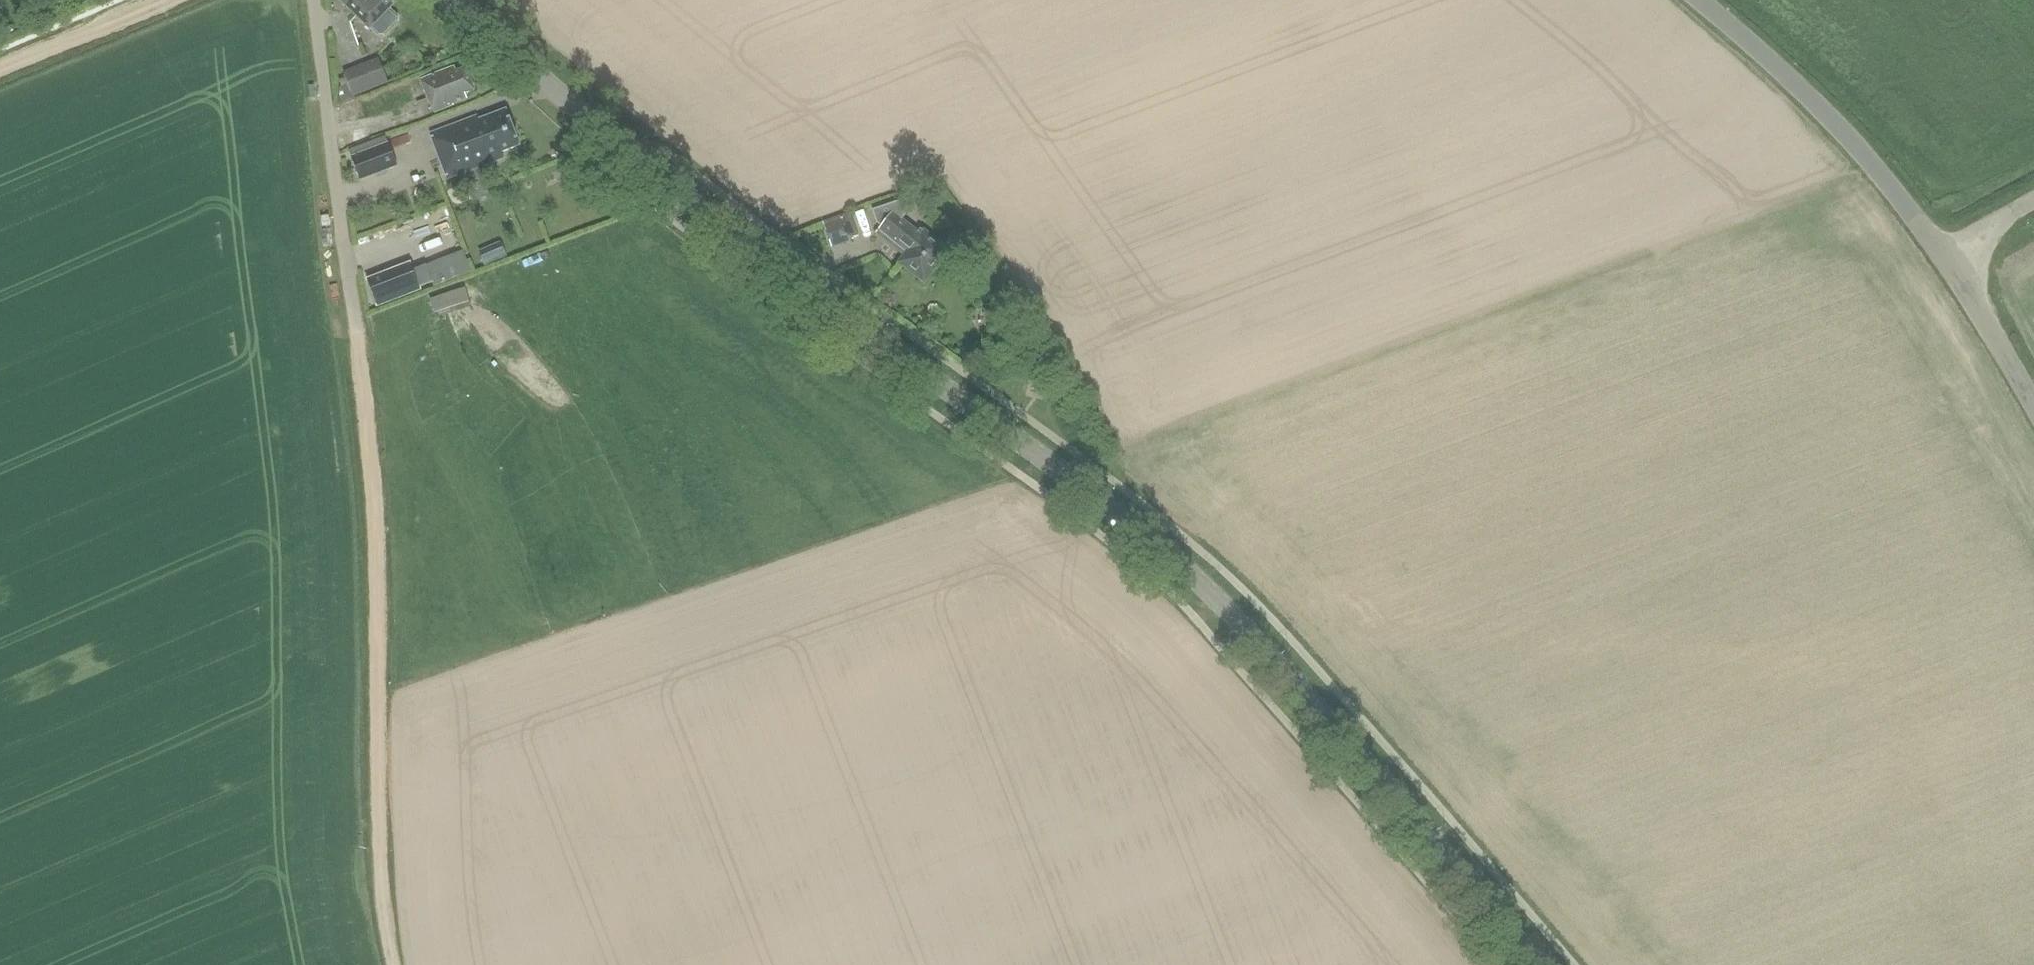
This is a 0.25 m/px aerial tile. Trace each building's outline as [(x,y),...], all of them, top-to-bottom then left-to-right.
[(357,14),(372,28),(372,27),(381,35),(386,35),(399,20),(399,15),(391,7),(397,0),(396,0),(342,0),(342,1),(357,14)] [(377,58),(341,71),(351,98),(387,85),(377,58)] [(448,108),(447,106),(469,97),(467,93),(475,89),(466,68),(459,71),(456,65),(423,79),(437,113),(448,108)] [(478,116),(430,134),(447,179),(504,158),(503,152),(520,146),(507,110),(479,120),(478,116)] [(384,144),(350,156),(358,179),(392,166),(384,144)] [(879,223),(881,225),(879,228),(908,251),(900,261),(924,279),(948,249),(920,227),(918,230),(904,219),(908,213),(903,201),(875,212),(879,223)] [(855,237),(846,214),(826,222),(835,245),(855,237)] [(504,249),(483,258),(487,266),(507,257),(504,249)] [(421,291),(411,264),(368,281),(378,307),(421,291)] [(465,289),(431,300),(436,314),(470,303),(465,289)]
